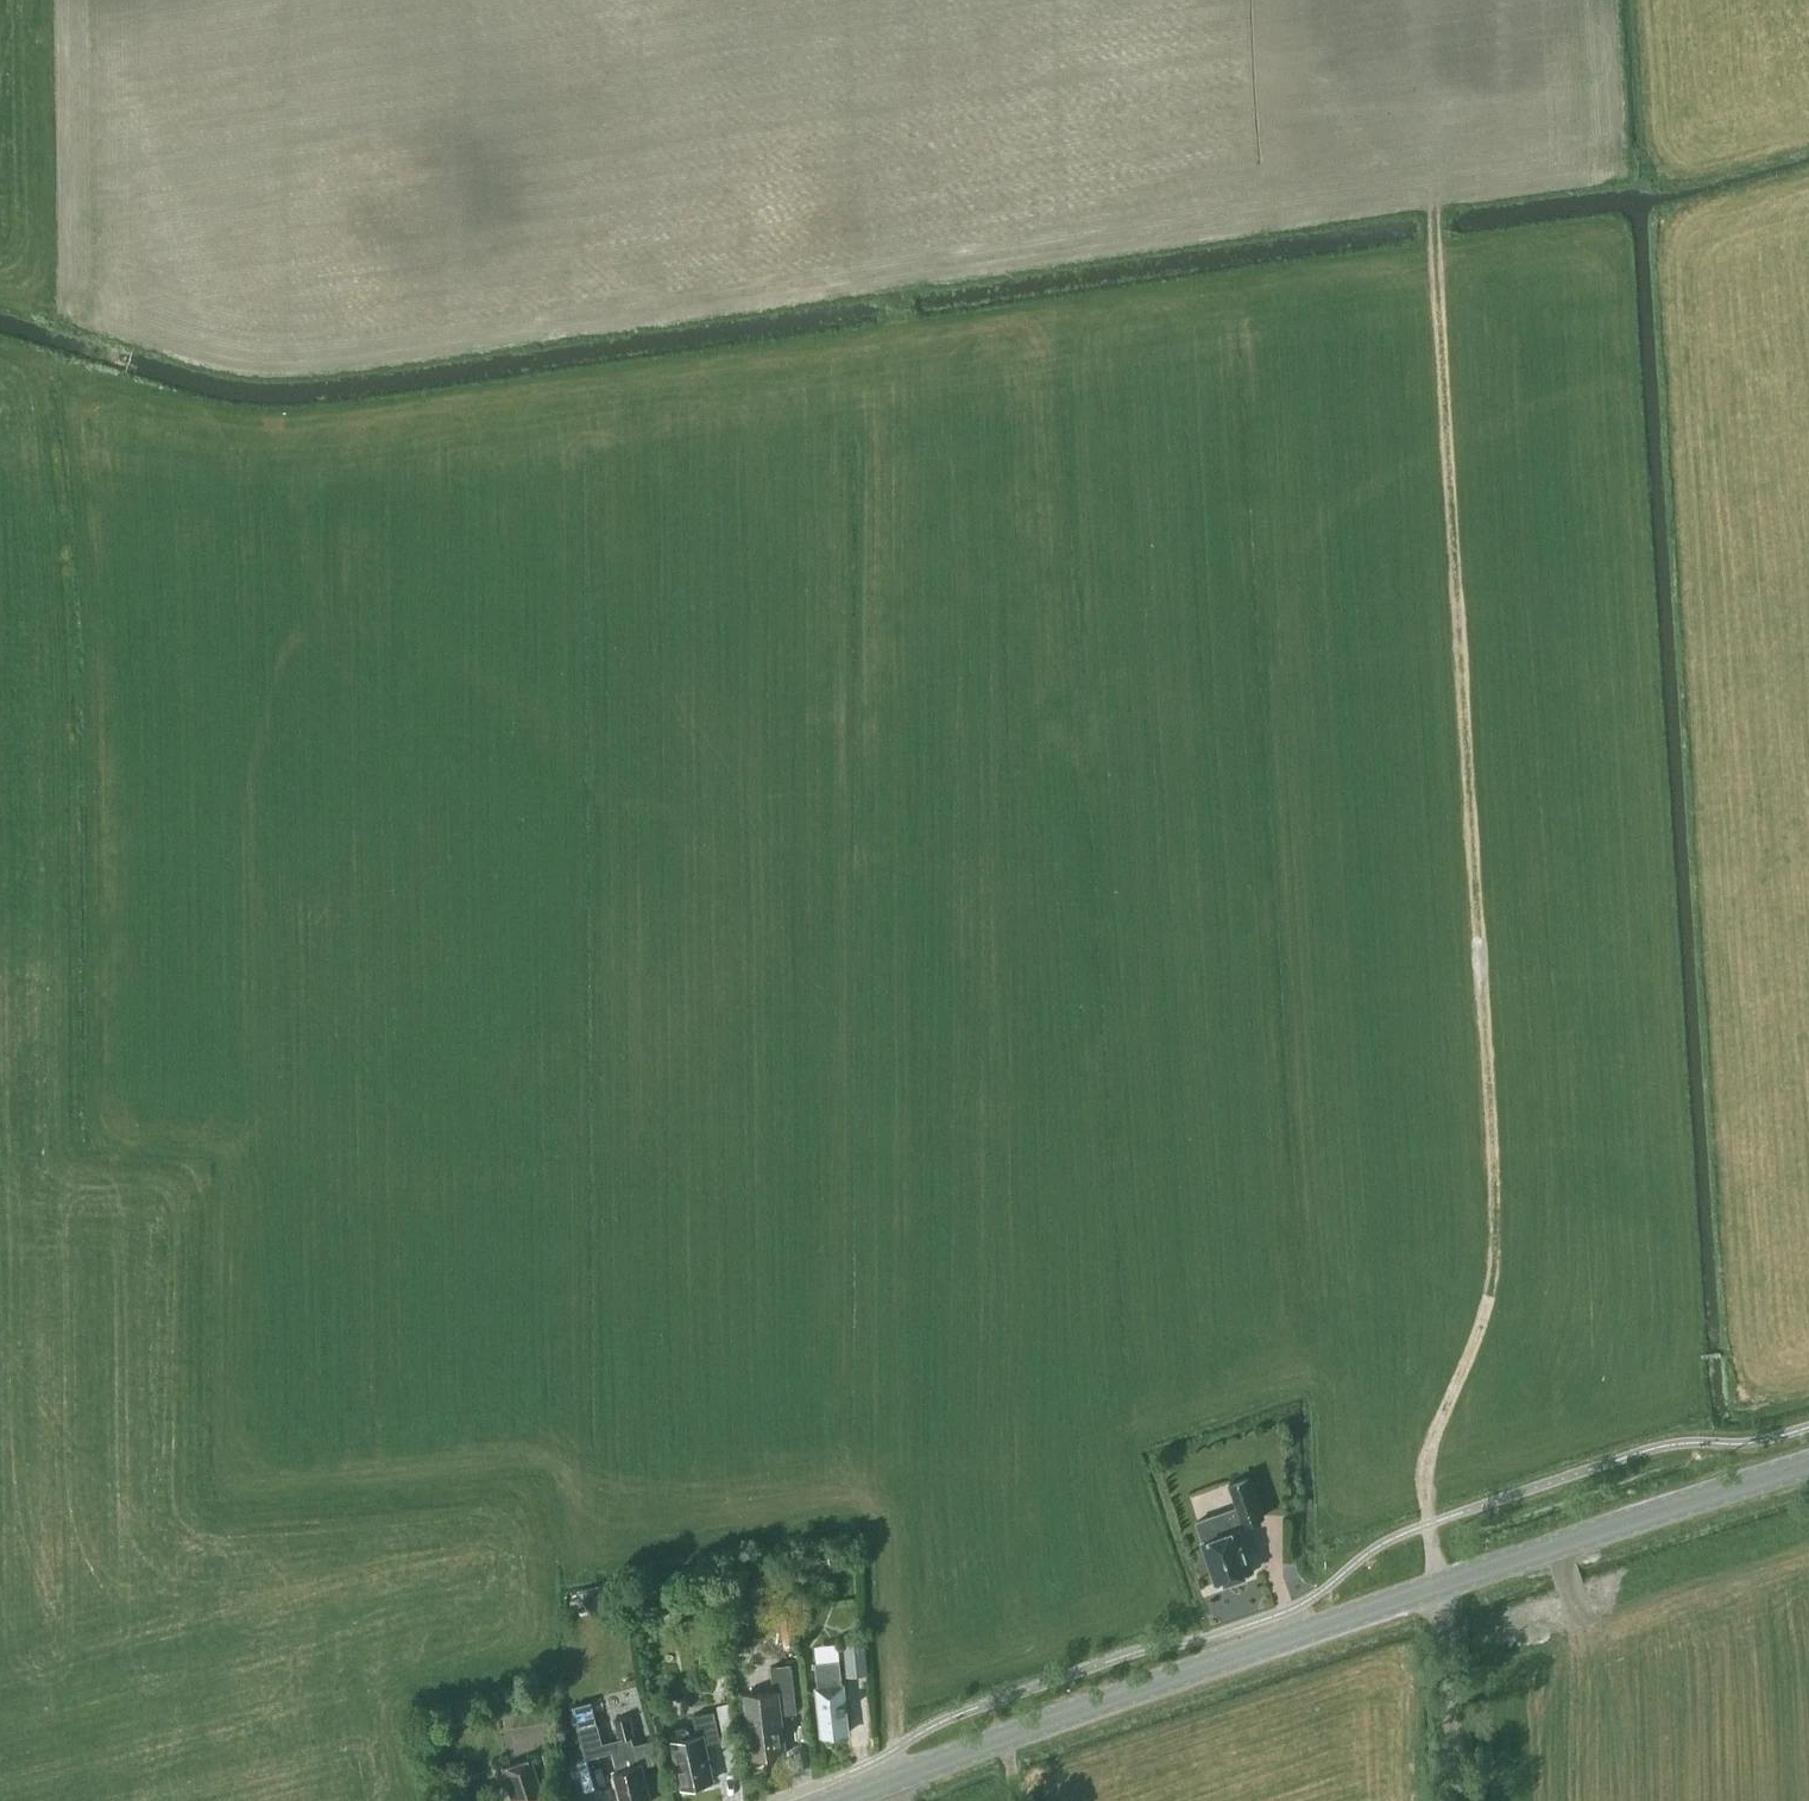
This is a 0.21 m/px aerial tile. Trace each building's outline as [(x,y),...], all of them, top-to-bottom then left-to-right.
[(1217,1581),(1221,1580),(1223,1582),(1250,1573),(1250,1570),(1254,1569),(1240,1528),(1246,1526),(1245,1522),(1265,1515),(1252,1479),(1232,1486),(1240,1510),(1199,1524),(1205,1540),(1203,1540),(1217,1581)] [(869,1672),(866,1637),(844,1639),(847,1674),(869,1672)] [(841,1659),(821,1661),(815,1662),(822,1734),(850,1731),(845,1684),(844,1684),(841,1659)] [(773,1667),(776,1691),(745,1694),(752,1755),(787,1751),(783,1712),(796,1711),(791,1665),(773,1667)] [(671,1733),(672,1740),(682,1787),(715,1780),(707,1743),(720,1740),(714,1711),(695,1716),(699,1735),(692,1736),(690,1728),(685,1725),(674,1728),(671,1733)] [(614,1749),(618,1767),(615,1768),(623,1800),(649,1800),(652,1800),(643,1763),(654,1760),(649,1740),(635,1744),(633,1734),(636,1734),(631,1713),(615,1717),(619,1737),(604,1740),(599,1721),(580,1726),(587,1755),(614,1749)] [(531,1755),(501,1766),(512,1800),(520,1800),(544,1793),(531,1755)]
